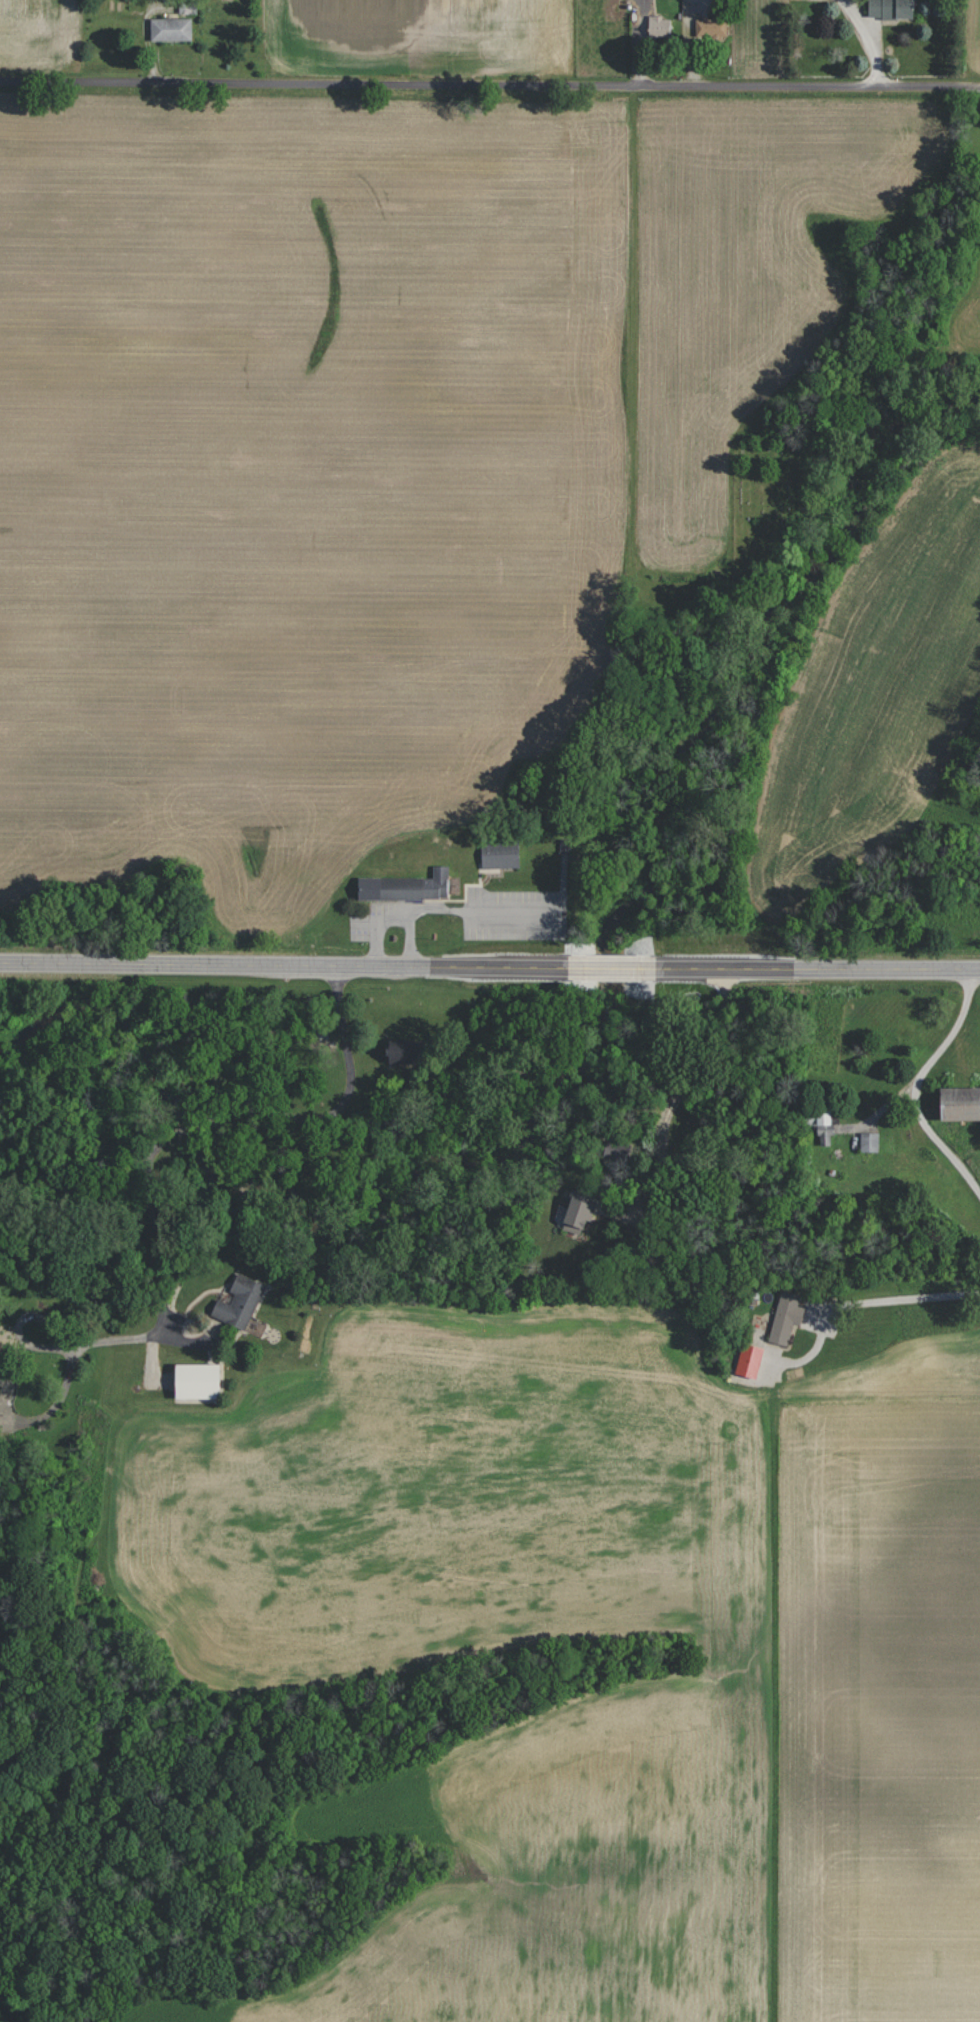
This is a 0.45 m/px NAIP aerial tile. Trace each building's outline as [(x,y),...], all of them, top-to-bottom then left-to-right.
[(869,17),(913,17),(913,0),(869,0),(869,17)] [(670,16),(648,17),(649,38),(671,37),(670,16)] [(150,18),(151,41),(192,40),(191,17),(150,18)] [(696,18),(696,36),(727,35),(727,17),(696,18)] [(520,867),(519,843),(482,844),(482,869),(520,867)] [(448,866),(433,866),(433,878),(359,878),(359,899),(448,899),(448,866)] [(422,1063),(422,1040),(389,1041),(390,1064),(422,1063)] [(941,1088),(942,1122),(979,1121),(979,1088),(941,1088)] [(861,1152),(879,1152),(880,1133),(861,1133),(861,1152)] [(629,1147),(610,1138),(603,1154),(621,1162),(629,1147)] [(584,1236),(595,1196),(573,1190),(562,1230),(584,1236)] [(264,1283),(237,1272),(230,1291),(234,1292),(230,1302),(217,1298),(211,1315),(247,1329),(264,1283)] [(770,1341),(788,1345),(792,1322),(801,1324),(804,1307),(798,1306),(800,1295),(780,1291),(770,1341)] [(736,1374),(757,1378),(763,1346),(742,1342),(736,1374)] [(175,1397),(219,1398),(220,1363),(176,1362),(175,1397)]
